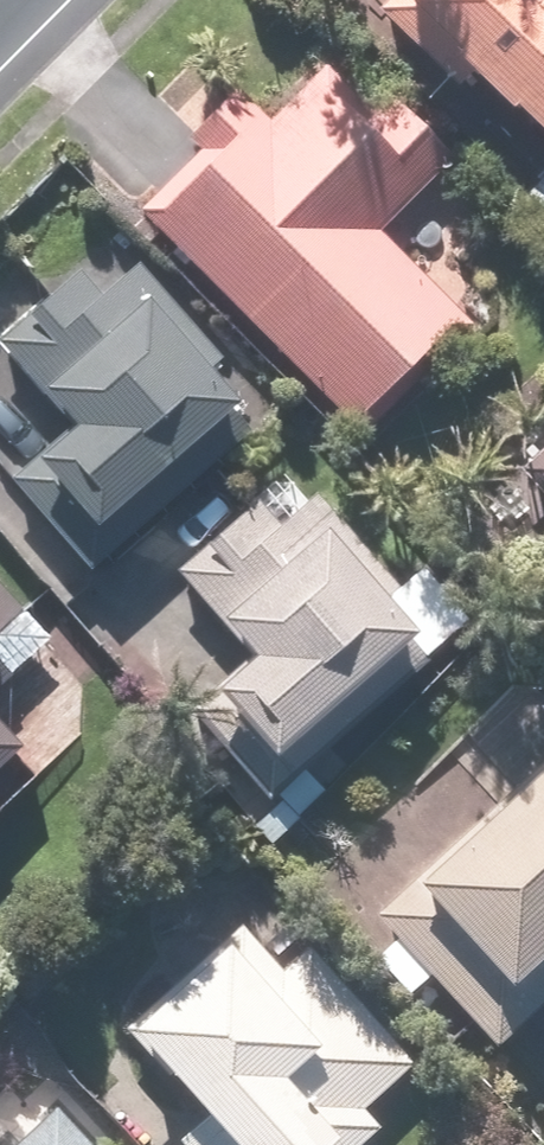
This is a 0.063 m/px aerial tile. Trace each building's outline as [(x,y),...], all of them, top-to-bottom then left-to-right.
[(543,132),(543,0),(410,0),(543,132)] [(376,97),(343,61),(280,119),(235,70),(180,120),(209,151),(152,204),(366,437),(484,327),(389,223),(459,158),(391,84),(376,97)] [(115,243),(7,339),(82,424),(15,483),(94,571),(269,416),(115,243)] [(233,675),(294,745),(437,620),(327,495),(289,528),(265,500),(187,568),(260,651),(233,675)] [(33,613),(0,577),(0,643),(33,613)] [(21,672),(0,649),(0,692),(21,672)] [(46,773),(25,750),(33,743),(0,706),(0,815),(46,773)] [(387,910),(507,1040),(543,1006),(543,766),(387,910)] [(271,898),(136,1021),(218,1110),(190,1136),(198,1144),(363,1144),(386,1124),(368,1105),(418,1060),(271,898)] [(70,1096),(17,1144),(116,1144),(70,1096)]
